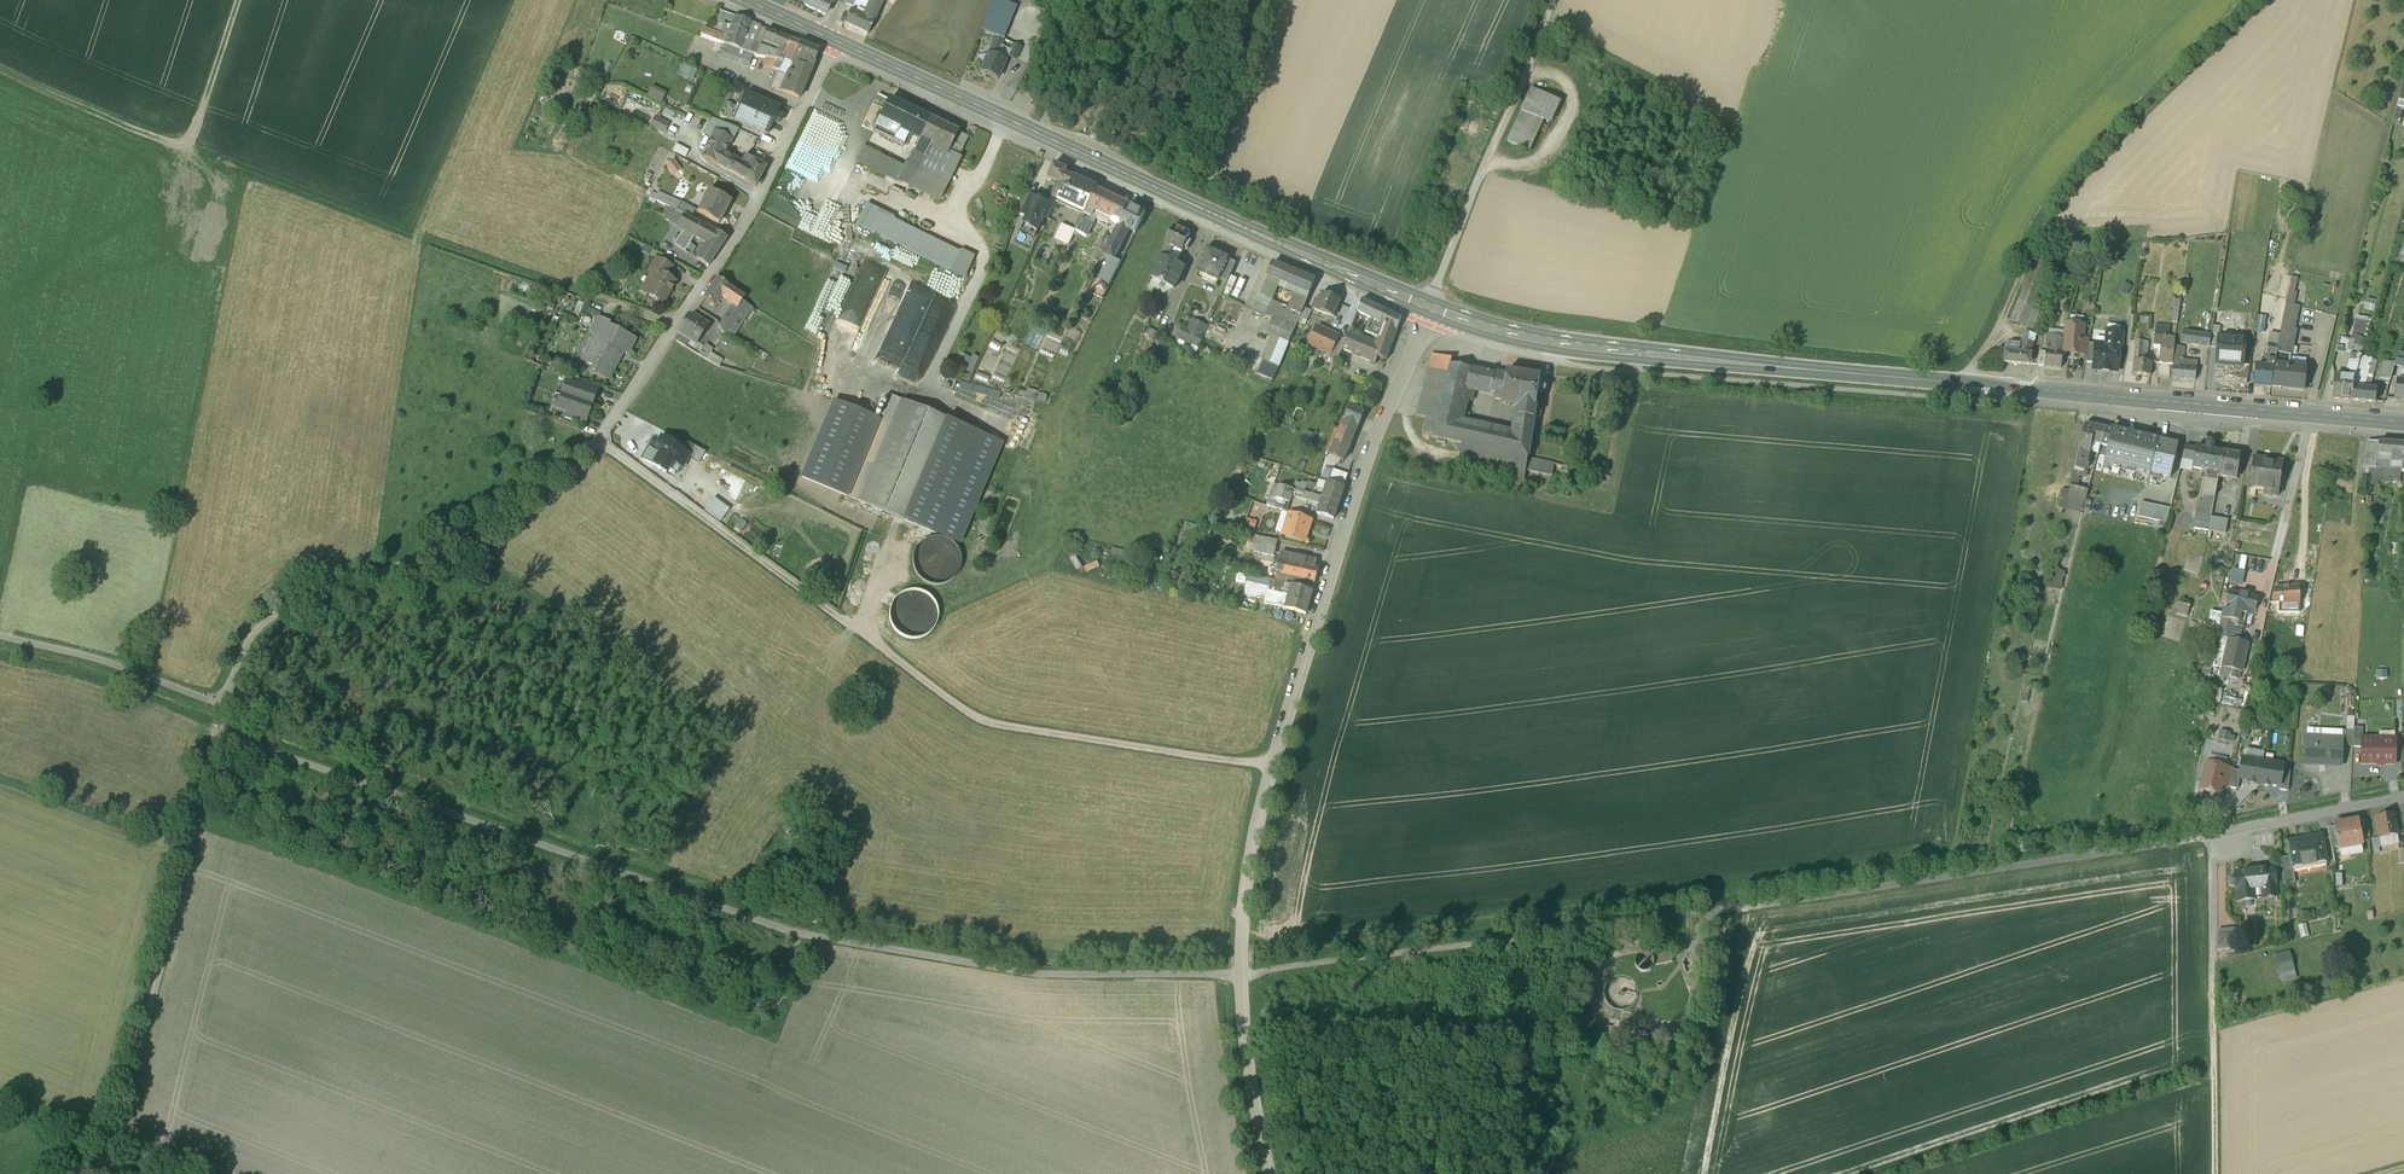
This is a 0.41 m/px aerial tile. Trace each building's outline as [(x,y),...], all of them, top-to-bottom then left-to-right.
[(820,0),(806,0),(803,7),(823,16),(829,4),(824,2),(820,0)] [(845,5),(852,7),(853,8),(857,0),(848,0),(845,5)] [(853,8),(852,7),(849,13),(862,19),(870,0),(857,0),(853,8)] [(862,19),(872,23),(881,3),(873,0),(870,0),(862,19)] [(992,0),(979,34),(994,40),(1002,43),(1015,9),(992,0)] [(721,12),(717,22),(724,24),(728,15),(721,12)] [(862,19),(849,13),(844,25),(867,36),(872,23),(862,19)] [(735,18),(731,27),(729,27),(728,31),(730,31),(728,38),(725,46),(732,48),(742,20),(735,18)] [(750,23),(742,20),(732,48),(740,51),(743,42),(750,23)] [(717,22),(713,33),(720,35),(724,24),(717,22)] [(759,27),(754,25),(750,33),(756,35),(759,27)] [(713,33),(703,29),(700,37),(725,46),(728,38),(720,35),(713,33)] [(766,30),(763,40),(780,47),(777,53),(777,54),(783,57),(790,40),(766,30)] [(818,51),(790,40),(783,57),(782,58),(793,62),(792,64),(793,65),(810,72),(814,63),(818,51)] [(752,45),(743,42),(740,51),(749,54),(752,45)] [(1000,46),(992,43),(987,55),(995,58),(1000,46)] [(1013,46),(1002,43),(1000,46),(995,58),(1005,63),(1007,58),(1007,59),(1013,46)] [(762,49),(752,45),(749,54),(754,56),(759,58),(762,49)] [(748,71),(754,56),(749,54),(740,51),(732,48),(725,46),(721,56),(738,63),(738,67),(748,71)] [(1013,46),(1007,59),(1014,62),(1020,50),(1013,46)] [(777,53),(762,49),(759,58),(766,60),(780,63),(782,58),(783,57),(777,54),(777,53)] [(995,58),(987,55),(979,73),(997,81),(1005,63),(995,58)] [(782,58),(780,63),(766,60),(764,65),(779,71),(778,74),(787,78),(793,65),(792,64),(793,62),(782,58)] [(810,72),(793,65),(787,78),(778,74),(774,82),(778,84),(775,91),(780,93),(781,92),(798,99),(810,72)] [(1036,91),(1028,87),(1024,95),(1032,98),(1036,91)] [(1558,101),(1532,89),(1508,141),(1523,149),(1537,119),(1548,123),(1558,101)] [(778,109),(745,95),(734,120),(767,135),(772,122),(777,125),(780,118),(775,115),(778,109)] [(880,106),(887,110),(891,102),(879,95),(874,103),(880,106)] [(907,110),(891,102),(887,110),(880,106),(870,126),(875,128),(874,131),(893,140),(897,131),(907,110)] [(918,141),(928,120),(907,110),(897,131),(909,136),(918,141)] [(657,114),(653,125),(668,132),(673,121),(657,114)] [(731,141),(737,129),(712,118),(703,134),(713,138),(716,133),(729,140),(731,141)] [(939,126),(928,120),(918,141),(919,141),(929,146),(939,126)] [(939,126),(929,146),(936,149),(947,155),(948,153),(957,134),(939,126)] [(909,136),(897,131),(893,140),(904,145),(906,142),(909,143),(911,139),(908,138),(909,136)] [(713,138),(708,148),(723,155),(723,154),(729,140),(716,133),(713,138)] [(957,134),(948,153),(957,157),(966,138),(957,134)] [(912,154),(922,158),(929,146),(919,141),(912,154)] [(688,152),(676,145),(673,151),(685,158),(688,152)] [(922,158),(912,154),(911,153),(904,168),(897,182),(938,203),(961,160),(957,157),(948,153),(947,155),(936,149),(929,146),(922,158)] [(855,161),(897,182),(904,168),(863,147),(855,161)] [(723,155),(708,148),(702,157),(717,165),(723,155)] [(738,163),(723,154),(723,155),(717,165),(732,174),(738,163)] [(742,155),(738,163),(748,168),(753,161),(742,155)] [(680,170),(674,160),(666,165),(673,175),(680,170)] [(748,168),(738,163),(732,174),(755,186),(764,167),(753,161),(748,168)] [(1063,198),(1067,190),(1069,191),(1075,179),(1066,175),(1067,171),(1054,165),(1043,189),(1046,191),(1044,195),(1052,199),(1058,202),(1061,196),(1063,198)] [(669,176),(665,174),(660,183),(663,189),(668,188),(667,183),(669,176)] [(1069,191),(1067,190),(1063,198),(1061,196),(1058,202),(1086,215),(1097,191),(1098,190),(1075,179),(1069,191)] [(729,202),(709,191),(698,212),(705,216),(705,217),(718,224),(725,210),(722,209),(726,201),(729,202)] [(1120,202),(1097,191),(1086,215),(1092,218),(1094,213),(1111,221),(1120,202)] [(1027,195),(1018,215),(1024,218),(1034,199),(1027,195)] [(1049,206),(1034,199),(1024,218),(1025,218),(1022,224),(1038,231),(1044,219),(1048,221),(1058,202),(1052,199),(1049,206)] [(1129,206),(1120,202),(1111,221),(1111,223),(1119,227),(1129,206)] [(694,221),(698,212),(681,204),(677,212),(694,221)] [(975,257),(867,204),(856,225),(964,279),(975,257)] [(800,213),(814,217),(816,210),(802,206),(800,213)] [(1129,206),(1119,227),(1128,231),(1135,235),(1145,214),(1129,206)] [(704,227),(680,214),(676,221),(686,227),(682,233),(692,240),(696,232),(701,234),(704,227)] [(1092,218),(1086,215),(1085,217),(1077,234),(1087,238),(1093,226),(1089,224),(1092,218)] [(672,227),(682,233),(686,227),(676,221),(672,227)] [(704,227),(701,234),(710,239),(715,233),(715,232),(704,227)] [(1076,233),(1062,227),(1056,241),(1070,247),(1076,233)] [(1119,227),(1112,241),(1105,256),(1114,260),(1128,231),(1119,227)] [(1190,235),(1174,227),(1166,246),(1172,249),(1181,253),(1183,248),(1186,249),(1189,244),(1186,243),(1190,235)] [(692,240),(682,233),(674,245),(681,249),(684,251),(692,240)] [(710,239),(697,259),(707,267),(725,240),(715,233),(710,239)] [(1112,241),(1105,238),(1093,262),(1101,265),(1105,256),(1112,241)] [(2399,240),(2393,263),(2403,266),(2403,242),(2399,240)] [(674,245),(672,244),(668,249),(677,255),(681,249),(674,245)] [(1166,246),(1160,258),(1166,261),(1172,249),(1166,246)] [(1181,253),(1172,249),(1166,261),(1175,265),(1181,253)] [(1229,258),(1208,249),(1199,271),(1220,280),(1228,260),(1229,258)] [(1114,260),(1105,256),(1101,265),(1096,274),(1112,281),(1120,263),(1114,260)] [(2037,256),(2010,322),(2024,327),(2051,261),(2037,256)] [(1166,261),(1160,258),(1150,278),(1172,288),(1173,289),(1183,268),(1175,265),(1166,261)] [(671,269),(655,259),(649,270),(656,274),(657,273),(666,278),(671,269)] [(832,276),(850,285),(859,269),(840,259),(832,276)] [(1228,260),(1220,280),(1227,283),(1236,263),(1228,260)] [(1285,269),(1273,263),(1265,281),(1278,286),(1285,269)] [(1294,272),(1285,269),(1278,286),(1271,303),(1266,317),(1271,319),(1275,309),(1289,285),(1294,272)] [(1315,281),(1294,272),(1289,285),(1299,289),(1310,293),(1315,281)] [(666,278),(657,273),(656,274),(645,294),(662,304),(674,283),(666,278)] [(887,283),(885,282),(876,301),(901,312),(914,284),(891,274),(887,283)] [(728,286),(716,278),(703,298),(714,306),(722,294),(728,286)] [(1172,288),(1150,278),(1146,286),(1162,294),(1172,288)] [(2292,278),(2285,305),(2295,307),(2301,280),(2292,278)] [(1278,286),(1265,281),(1258,299),(1271,303),(1278,286)] [(1292,307),(1299,289),(1289,285),(1275,309),(1291,315),(1294,308),(1292,307)] [(2120,293),(2127,297),(2132,289),(2124,285),(2120,293)] [(738,293),(728,286),(722,294),(732,301),(738,293)] [(1294,308),(1291,315),(1299,318),(1303,308),(1310,293),(1299,289),(1292,307),(1294,308)] [(815,316),(834,324),(838,313),(837,313),(842,300),(833,297),(833,295),(824,291),(815,316)] [(1340,299),(1322,292),(1319,300),(1315,299),(1311,309),(1313,310),(1333,318),(1340,299)] [(744,297),(738,293),(732,301),(739,305),(729,320),(744,327),(756,310),(741,301),(744,297)] [(1271,303),(1258,299),(1252,313),(1258,316),(1258,314),(1266,317),(1271,303)] [(891,369),(922,377),(924,367),(926,366),(932,340),(930,337),(931,331),(933,330),(935,322),(944,323),(947,311),(952,312),(954,302),(944,300),(936,305),(934,303),(933,304),(937,311),(941,309),(939,317),(931,315),(928,330),(929,331),(922,335),(922,337),(906,347),(897,345),(891,369)] [(1369,303),(1362,300),(1357,312),(1364,315),(1369,303)] [(2172,310),(2179,311),(2180,302),(2173,301),(2172,310)] [(2374,313),(2376,303),(2368,301),(2366,311),(2374,313)] [(1377,307),(1369,303),(1364,315),(1371,319),(1377,307)] [(858,305),(839,341),(852,348),(871,311),(858,305)] [(2295,307),(2285,305),(2281,328),(2294,331),(2294,330),(2299,308),(2295,307)] [(1401,319),(1377,307),(1371,319),(1384,325),(1381,333),(1394,339),(1401,319)] [(1311,311),(1303,308),(1299,318),(1296,325),(1305,329),(1313,310),(1311,309),(1311,311)] [(1294,330),(1296,325),(1299,318),(1291,315),(1275,309),(1271,319),(1271,321),(1294,330)] [(2033,310),(2026,328),(2038,333),(2045,315),(2033,310)] [(2179,311),(2172,310),(2170,324),(2177,325),(2179,311)] [(708,325),(691,314),(678,334),(679,334),(688,340),(695,345),(708,325)] [(1170,317),(1161,314),(1154,329),(1163,333),(1170,317)] [(609,323),(598,317),(590,332),(594,334),(599,337),(605,326),(607,327),(608,326),(609,323)] [(2265,320),(2256,318),(2254,333),(2263,334),(2265,320)] [(2367,321),(2356,318),(2354,329),(2358,330),(2356,338),(2362,340),(2367,321)] [(736,339),(744,327),(729,320),(721,332),(736,339)] [(1277,372),(1294,330),(1271,321),(1262,341),(1271,345),(1263,366),(1277,372)] [(2075,325),(2070,324),(2067,327),(2065,339),(2067,340),(2065,354),(2079,355),(2081,342),(2082,343),(2082,340),(2083,328),(2077,328),(2075,325)] [(625,335),(608,326),(607,327),(605,326),(599,337),(594,334),(580,361),(593,367),(591,371),(607,380),(622,352),(627,355),(634,342),(625,337),(625,335)] [(1203,337),(1182,327),(1177,338),(1198,348),(1203,337)] [(1339,338),(1317,327),(1309,345),(1330,355),(1339,338)] [(2170,328),(2155,327),(2153,349),(2160,349),(2158,365),(2159,365),(2170,366),(2172,366),(2175,340),(2169,339),(2170,328)] [(2211,336),(2210,348),(2218,349),(2219,338),(2220,338),(2221,328),(2212,327),(2211,336)] [(2275,357),(2273,365),(2288,367),(2296,330),(2294,330),(2294,331),(2281,328),(2279,337),(2275,357)] [(1377,345),(1349,332),(1345,341),(1341,349),(1354,355),(1373,363),(1376,357),(1381,346),(1377,345)] [(1394,339),(1381,333),(1377,345),(1381,346),(1376,357),(1386,361),(1394,339)] [(2122,335),(2107,333),(2106,346),(2106,349),(2119,350),(2121,351),(2122,335)] [(2211,336),(2182,333),(2181,344),(2180,345),(2186,346),(2210,348),(2211,336)] [(688,340),(679,334),(674,341),(684,346),(688,340)] [(2279,337),(2270,335),(2266,355),(2275,357),(2279,337)] [(1330,355),(1328,359),(1335,362),(1341,349),(1345,341),(1339,338),(1330,355)] [(2065,339),(2047,338),(2044,368),(2061,370),(2062,354),(2065,354),(2067,340),(2065,339)] [(2220,338),(2219,338),(2218,349),(2216,365),(2231,367),(2231,365),(2242,366),(2242,367),(2245,341),(2220,338)] [(2148,344),(2140,343),(2140,340),(2136,339),(2136,343),(2132,376),(2150,378),(2151,364),(2146,364),(2148,344)] [(2349,341),(2339,339),(2335,353),(2346,354),(2349,341)] [(2089,341),(2082,340),(2082,343),(2081,342),(2079,355),(2086,356),(2088,345),(2089,341)] [(2020,345),(2010,344),(2010,346),(2005,346),(2004,364),(2030,367),(2031,356),(2033,344),(2021,341),(2020,345)] [(2364,345),(2352,342),(2352,341),(2349,341),(2346,354),(2350,355),(2350,354),(2360,356),(2361,356),(2364,345)] [(704,342),(697,354),(717,366),(722,359),(709,351),(712,347),(704,342)] [(2181,344),(2175,343),(2172,368),(2182,368),(2183,354),(2185,354),(2186,346),(2180,345),(2181,344)] [(2096,346),(2088,345),(2086,356),(2085,364),(2094,365),(2096,346)] [(2119,350),(2106,349),(2106,346),(2096,346),(2094,365),(2093,371),(2100,371),(2099,373),(2110,374),(2111,372),(2117,373),(2119,350)] [(1354,355),(1341,349),(1335,362),(1330,372),(1342,378),(1354,355)] [(967,365),(970,354),(962,352),(959,363),(967,365)] [(976,373),(981,356),(975,354),(970,371),(976,373)] [(1451,358),(1430,354),(1426,371),(1440,374),(1446,375),(1449,364),(1451,358)] [(2360,356),(2350,354),(2350,355),(2349,361),(2359,363),(2360,358),(2361,356),(2360,356)] [(2275,357),(2266,355),(2263,368),(2256,367),(2254,386),(2271,388),(2273,369),(2273,365),(2275,357)] [(2397,355),(2396,360),(2394,365),(2394,367),(2403,370),(2403,357),(2397,355)] [(2396,360),(2380,356),(2378,362),(2384,363),(2394,365),(2396,360)] [(2372,360),(2360,358),(2359,363),(2356,372),(2367,374),(2369,368),(2370,368),(2372,360)] [(2348,378),(2334,377),(2333,384),(2330,384),(2330,388),(2333,389),(2331,400),(2350,402),(2351,389),(2356,372),(2359,363),(2349,361),(2347,371),(2350,371),(2348,378)] [(2394,365),(2384,363),(2381,380),(2390,382),(2394,367),(2394,365)] [(1473,387),(1480,389),(1490,391),(1503,393),(1506,376),(1493,373),(1483,371),(1449,364),(1446,375),(1435,421),(1431,438),(1453,443),(1460,444),(1511,456),(1527,459),(1533,419),(1516,416),(1513,438),(1459,426),(1464,400),(1471,401),(1473,387)] [(2170,366),(2159,365),(2158,379),(2169,380),(2170,366)] [(2288,367),(2273,365),(2273,369),(2271,388),(2304,391),(2306,369),(2288,367)] [(2196,370),(2182,369),(2182,368),(2172,368),(2171,380),(2195,382),(2196,370)] [(1541,377),(1508,370),(1506,376),(1503,393),(1502,400),(1518,404),(1516,416),(1533,419),(1534,417),(1539,418),(1541,409),(1535,408),(1538,393),(1542,393),(1543,393),(1544,392),(1545,392),(1545,390),(1545,388),(1543,387),(1539,386),(1541,377)] [(1440,374),(1426,371),(1424,379),(1415,417),(1425,419),(1435,421),(1446,375),(1440,374)] [(2367,374),(2356,372),(2351,389),(2350,402),(2375,404),(2376,391),(2363,390),(2367,374)] [(2403,382),(2396,381),(2394,400),(2403,401),(2403,376),(2403,382)] [(597,386),(578,379),(576,386),(595,393),(597,386)] [(595,393),(576,386),(565,383),(561,395),(591,405),(595,393)] [(591,405),(561,395),(557,408),(567,411),(586,418),(591,405)] [(879,420),(847,497),(902,520),(944,420),(889,397),(879,420)] [(847,497),(879,420),(833,401),(800,477),(847,497)] [(1330,455),(1329,457),(1342,463),(1358,429),(1365,414),(1351,408),(1344,423),(1330,455)] [(567,411),(565,418),(584,425),(586,418),(567,411)] [(1425,419),(1421,436),(1431,438),(1435,421),(1425,419)] [(1002,444),(944,420),(902,520),(960,545),(1002,444)] [(1344,423),(1337,420),(1333,428),(1336,429),(1325,453),(1330,455),(1344,423)] [(2105,431),(2084,426),(2078,453),(2074,471),(2080,473),(2084,474),(2085,468),(2088,469),(2089,464),(2086,463),(2091,444),(2100,446),(2100,445),(2105,431)] [(2100,445),(2109,448),(2113,432),(2105,431),(2100,445)] [(2106,465),(2120,468),(2128,435),(2113,432),(2109,448),(2106,465)] [(2120,468),(2135,471),(2143,439),(2128,435),(2120,468)] [(675,447),(660,438),(652,452),(648,450),(642,460),(665,474),(673,460),(682,466),(688,455),(675,447)] [(694,446),(679,439),(675,447),(688,455),(694,446)] [(2158,442),(2143,439),(2135,471),(2150,475),(2158,442)] [(2177,447),(2158,442),(2150,475),(2170,479),(2177,447)] [(2378,443),(2367,442),(2365,461),(2390,463),(2391,457),(2376,456),(2378,443)] [(2205,451),(2195,449),(2193,461),(2192,470),(2206,472),(2219,474),(2222,454),(2222,453),(2212,452),(2213,446),(2212,444),(2208,443),(2206,444),(2205,451)] [(2403,445),(2378,443),(2376,456),(2391,457),(2390,463),(2401,464),(2403,445)] [(1524,473),(1527,459),(1511,456),(1460,444),(1456,466),(1523,480),(1524,473)] [(698,447),(688,463),(700,470),(710,455),(698,447)] [(2195,449),(2185,448),(2182,459),(2193,461),(2195,449)] [(2240,456),(2222,454),(2219,474),(2218,478),(2228,479),(2229,475),(2237,476),(2240,456)] [(2282,463),(2253,458),(2249,488),(2264,490),(2263,495),(2277,497),(2282,463)] [(1553,463),(1527,459),(1524,473),(1551,478),(1553,463)] [(2390,463),(2365,461),(2364,469),(2368,470),(2375,470),(2390,470),(2390,463)] [(1271,464),(1266,480),(1274,482),(1279,467),(1271,464)] [(2375,470),(2368,470),(2367,484),(2375,485),(2376,478),(2396,479),(2396,474),(2396,471),(2375,470)] [(2080,473),(2074,471),(2070,488),(2076,489),(2080,473)] [(2219,474),(2206,472),(2202,496),(2203,496),(2214,498),(2218,478),(2219,474)] [(1340,473),(1336,484),(1344,487),(1348,476),(1340,473)] [(1308,485),(1302,483),(1299,492),(1305,493),(1314,496),(1315,490),(1317,486),(1309,484),(1308,485)] [(1336,484),(1329,483),(1326,492),(1324,499),(1339,503),(1344,487),(1336,484)] [(1293,490),(1280,486),(1278,493),(1276,499),(1289,503),(1291,496),(1293,490)] [(2076,489),(2070,488),(2067,502),(2080,505),(2081,500),(2085,501),(2088,492),(2076,489)] [(1299,492),(1293,490),(1291,496),(1303,500),(1305,493),(1299,492)] [(1319,490),(1319,491),(1315,490),(1314,496),(1324,499),(1326,492),(1319,490)] [(1289,503),(1276,499),(1278,493),(1272,491),(1267,506),(1286,513),(1289,503)] [(1314,496),(1305,493),(1303,500),(1321,505),(1324,499),(1314,496)] [(2214,498),(2203,496),(2202,502),(2213,504),(2214,498)] [(1339,503),(1324,499),(1321,505),(1317,514),(1334,519),(1339,503)] [(740,500),(736,508),(743,511),(747,503),(740,500)] [(1246,530),(1257,533),(1266,504),(1255,501),(1246,530)] [(2202,502),(2199,502),(2194,529),(2208,532),(2211,519),(2213,504),(2202,502)] [(2170,510),(2142,504),(2138,517),(2166,523),(2170,510)] [(765,540),(778,514),(766,507),(752,533),(765,540)] [(1311,523),(1291,516),(1284,537),(1304,543),(1311,523)] [(2227,521),(2211,519),(2208,532),(2225,534),(2227,521)] [(1258,538),(1250,536),(1246,549),(1254,551),(1258,538)] [(959,571),(960,561),(958,552),(953,544),(945,539),(936,537),(927,539),(919,545),(914,553),(912,562),(914,571),(919,579),(927,584),(936,586),(946,584),(953,578),(959,571)] [(1278,541),(1258,537),(1258,538),(1254,551),(1254,552),(1274,557),(1278,541)] [(1315,562),(1279,555),(1278,561),(1313,569),(1315,562)] [(1313,569),(1278,561),(1275,572),(1277,572),(1288,575),(1283,573),(1285,564),(1318,571),(1319,570),(1313,569)] [(1318,571),(1285,564),(1283,573),(1288,575),(1304,578),(1304,580),(1315,583),(1318,571)] [(2065,572),(2052,569),(2048,588),(2060,591),(2065,572)] [(1288,575),(1277,572),(1275,581),(1286,584),(1288,575)] [(1304,578),(1288,575),(1286,584),(1292,586),(1312,592),(1313,592),(1315,583),(1304,580),(1304,578)] [(1271,581),(1250,576),(1248,583),(1269,588),(1271,581)] [(1275,581),(1271,580),(1271,581),(1269,588),(1248,583),(1246,582),(1243,596),(1265,601),(1264,603),(1278,607),(1285,610),(1289,595),(1283,593),(1286,586),(1291,587),(1292,586),(1286,584),(1275,581)] [(1312,592),(1292,586),(1291,587),(1289,595),(1285,610),(1306,616),(1312,592)] [(2299,586),(2274,588),(2273,602),(2273,603),(2300,603),(2299,586)] [(935,624),(937,614),(935,605),(930,597),(922,592),(913,591),(903,593),(896,598),(890,606),(889,615),(891,624),(896,632),(904,637),(913,639),(922,637),(930,632),(935,624)] [(2249,595),(2239,593),(2239,594),(2237,593),(2236,593),(2228,591),(2225,603),(2231,604),(2230,610),(2224,608),(2222,618),(2220,628),(2226,629),(2227,619),(2233,620),(2232,622),(2236,625),(2242,627),(2245,614),(2249,615),(2251,609),(2256,610),(2258,598),(2255,598),(2254,597),(2253,597),(2248,596),(2249,595)] [(1264,603),(1256,601),(1254,612),(1275,618),(1278,607),(1264,603)] [(2300,603),(2273,603),(2273,602),(2269,602),(2267,611),(2300,613),(2300,603)] [(2226,629),(2220,628),(2219,637),(2226,638),(2227,630),(2226,629)] [(2248,643),(2229,638),(2221,667),(2232,670),(2240,672),(2241,672),(2248,643)] [(2214,656),(2201,654),(2195,688),(2208,690),(2214,656)] [(2240,672),(2232,670),(2230,678),(2238,680),(2240,672)] [(2363,728),(2354,728),(2354,731),(2353,747),(2362,747),(2362,739),(2363,739),(2363,728)] [(2354,731),(2342,731),(2341,738),(2342,739),(2342,747),(2353,747),(2354,731)] [(2341,738),(2307,737),(2305,764),(2319,765),(2319,762),(2341,763),(2342,747),(2342,739),(2341,738)] [(2363,739),(2362,739),(2362,747),(2362,763),(2394,763),(2394,739),(2363,739)] [(2263,761),(2242,758),(2240,771),(2239,779),(2247,780),(2246,783),(2259,785),(2263,761)] [(2283,765),(2263,761),(2259,785),(2271,787),(2271,784),(2279,786),(2280,786),(2283,768),(2283,765)] [(2225,768),(2207,764),(2201,789),(2219,793),(2221,786),(2225,768)] [(2232,770),(2225,768),(2221,786),(2228,787),(2232,770)] [(2290,770),(2283,768),(2280,786),(2279,786),(2278,789),(2288,791),(2290,770)] [(2240,771),(2232,770),(2228,787),(2238,789),(2239,779),(2240,771)] [(2393,815),(2376,818),(2380,838),(2397,835),(2393,815)] [(2358,822),(2344,825),(2344,824),(2334,826),(2335,827),(2337,840),(2338,848),(2362,844),(2358,822)] [(2335,827),(2327,829),(2330,842),(2337,840),(2335,827)] [(2322,836),(2287,842),(2290,857),(2292,869),(2293,869),(2327,863),(2322,836)] [(2380,838),(2372,839),(2375,854),(2379,853),(2378,847),(2381,847),(2380,838)] [(2337,840),(2330,842),(2331,849),(2338,848),(2337,840)] [(2340,854),(2333,855),(2334,863),(2341,861),(2340,854)] [(2290,857),(2280,859),(2283,885),(2295,883),(2293,869),(2292,869),(2290,857)] [(2274,869),(2235,873),(2238,901),(2255,899),(2254,890),(2262,889),(2263,898),(2277,897),(2274,869)] [(2236,929),(2217,931),(2217,950),(2238,948),(2236,929)] [(1673,963),(1671,952),(1654,955),(1656,966),(1673,963)] [(2290,952),(2275,956),(2282,983),(2297,979),(2290,952)] [(1705,1029),(1692,1026),(1691,1033),(1704,1036),(1705,1029)]
